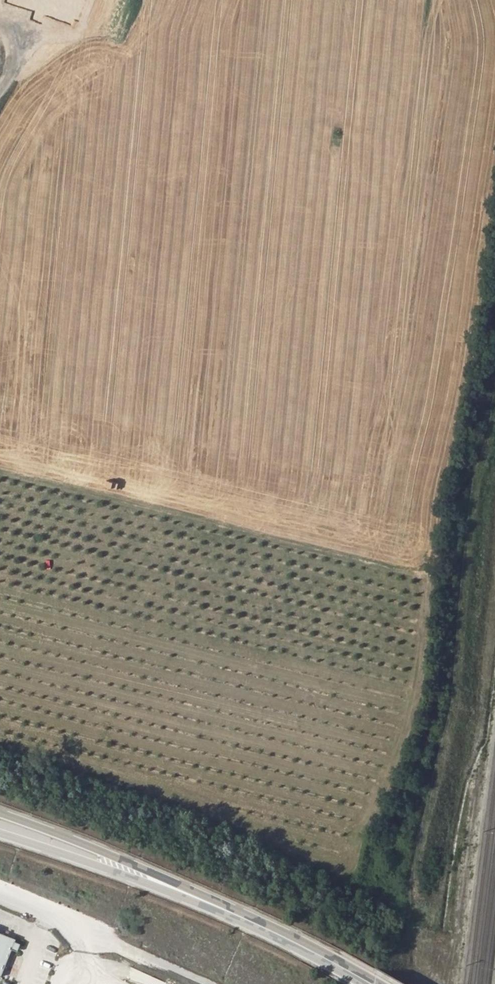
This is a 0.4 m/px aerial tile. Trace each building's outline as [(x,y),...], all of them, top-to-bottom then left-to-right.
[(4,935),(0,943),(0,944),(6,946),(9,936),(4,935)]
